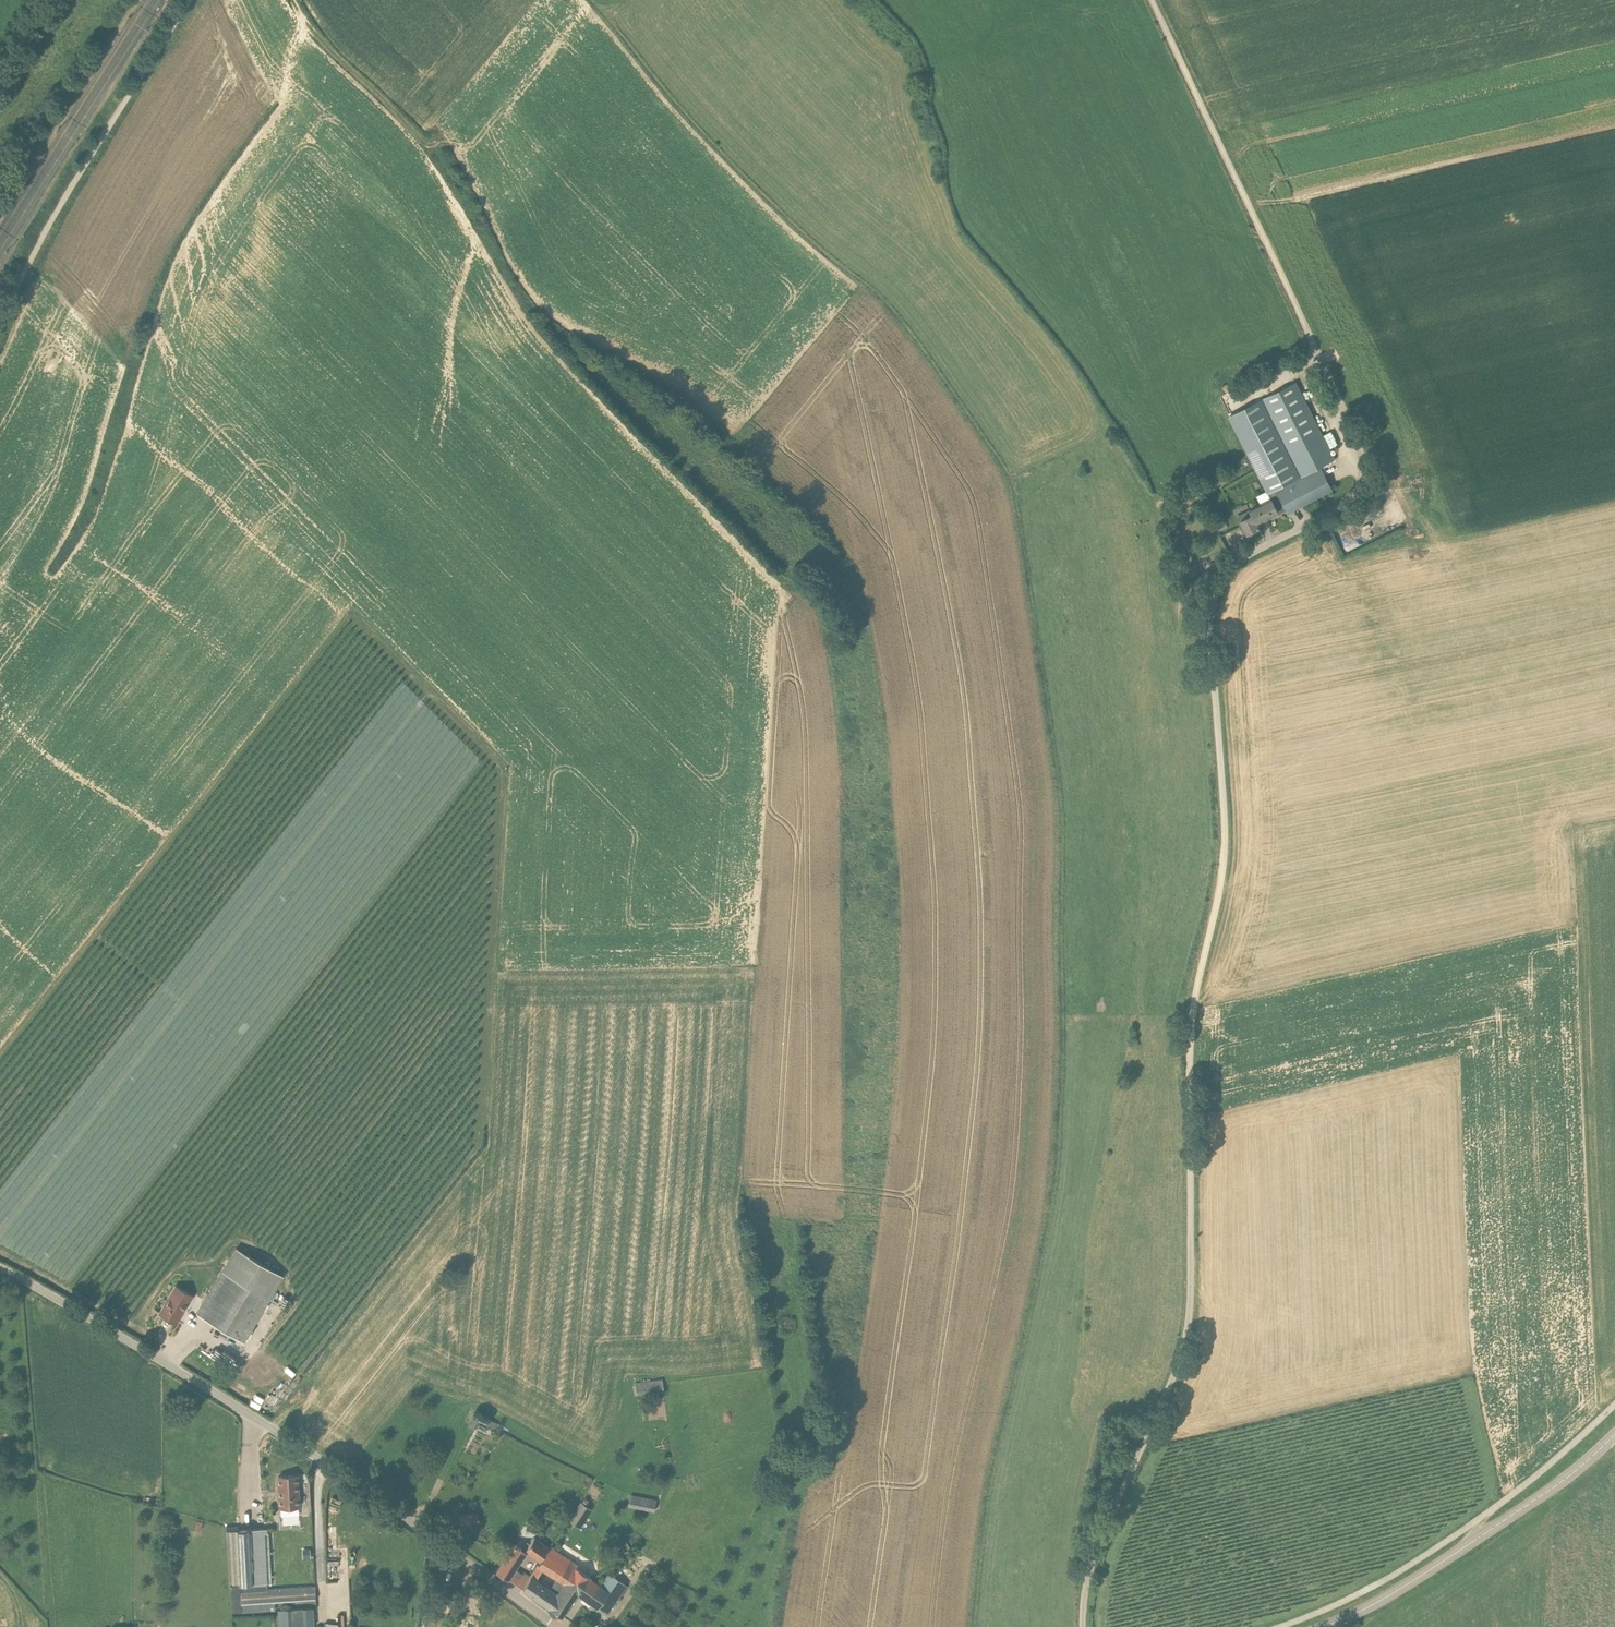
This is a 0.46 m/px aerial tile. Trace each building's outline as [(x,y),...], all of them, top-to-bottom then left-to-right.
[(1287,447),(1320,430),(1296,382),(1262,399),(1287,447)] [(1262,399),(1229,416),(1267,494),(1268,493),(1274,493),(1278,494),(1279,493),(1277,489),(1282,487),(1284,485),(1286,490),(1294,486),(1304,481),(1287,447),(1262,399)] [(1335,460),(1320,430),(1287,447),(1304,481),(1323,471),(1321,467),(1335,460)] [(1282,487),(1277,489),(1279,493),(1278,494),(1285,508),(1288,513),(1332,490),(1323,471),(1304,481),(1294,486),(1286,490),(1284,485),(1282,487)] [(1253,514),(1241,520),(1247,533),(1260,527),(1257,522),(1270,516),(1285,508),(1278,494),(1274,493),(1268,493),(1271,499),(1260,505),(1250,509),(1253,514)] [(244,1342),(274,1291),(283,1276),(236,1248),(197,1314),(244,1342)] [(160,1310),(167,1314),(166,1316),(174,1321),(182,1308),(185,1310),(193,1297),(175,1286),(160,1310)] [(637,1395),(664,1391),(662,1379),(635,1382),(637,1395)] [(476,1412),(469,1426),(474,1428),(478,1420),(495,1429),(498,1423),(476,1412)] [(279,1508),(299,1507),(297,1475),(278,1476),(279,1508)] [(654,1512),(656,1500),(631,1495),(628,1507),(654,1512)] [(576,1497),(568,1510),(573,1514),(570,1519),(582,1527),(594,1508),(576,1497)] [(459,1525),(472,1524),(472,1523),(490,1521),(489,1510),(457,1514),(459,1525)] [(238,1530),(237,1530),(242,1605),(275,1603),(306,1601),(316,1601),(314,1586),(305,1587),(268,1589),(267,1582),(272,1582),(269,1532),(264,1533),(264,1528),(238,1530)] [(242,1605),(237,1530),(226,1531),(229,1585),(230,1585),(231,1612),(276,1609),(275,1603),(242,1605)] [(522,1549),(515,1544),(497,1570),(508,1578),(527,1550),(541,1559),(548,1548),(541,1542),(541,1541),(535,1537),(530,1543),(527,1541),(522,1549)] [(346,1538),(330,1538),(330,1558),(346,1559),(346,1538)] [(579,1588),(591,1579),(573,1566),(575,1563),(551,1547),(550,1548),(535,1571),(539,1574),(543,1568),(565,1583),(567,1579),(579,1588)] [(311,1550),(302,1550),(303,1559),(311,1559),(311,1550)] [(524,1573),(517,1584),(523,1588),(530,1578),(531,1577),(524,1573)] [(607,1614),(626,1585),(608,1573),(600,1585),(609,1591),(597,1608),(607,1614)] [(523,1588),(523,1589),(549,1607),(564,1585),(555,1579),(550,1588),(537,1579),(532,1576),(531,1577),(530,1578),(523,1588)] [(561,1615),(576,1593),(579,1588),(567,1579),(565,1583),(564,1585),(549,1607),(561,1615)] [(579,1588),(576,1593),(597,1608),(609,1591),(600,1585),(591,1579),(579,1588)] [(313,1608),(277,1610),(278,1626),(314,1626),(313,1608)]
